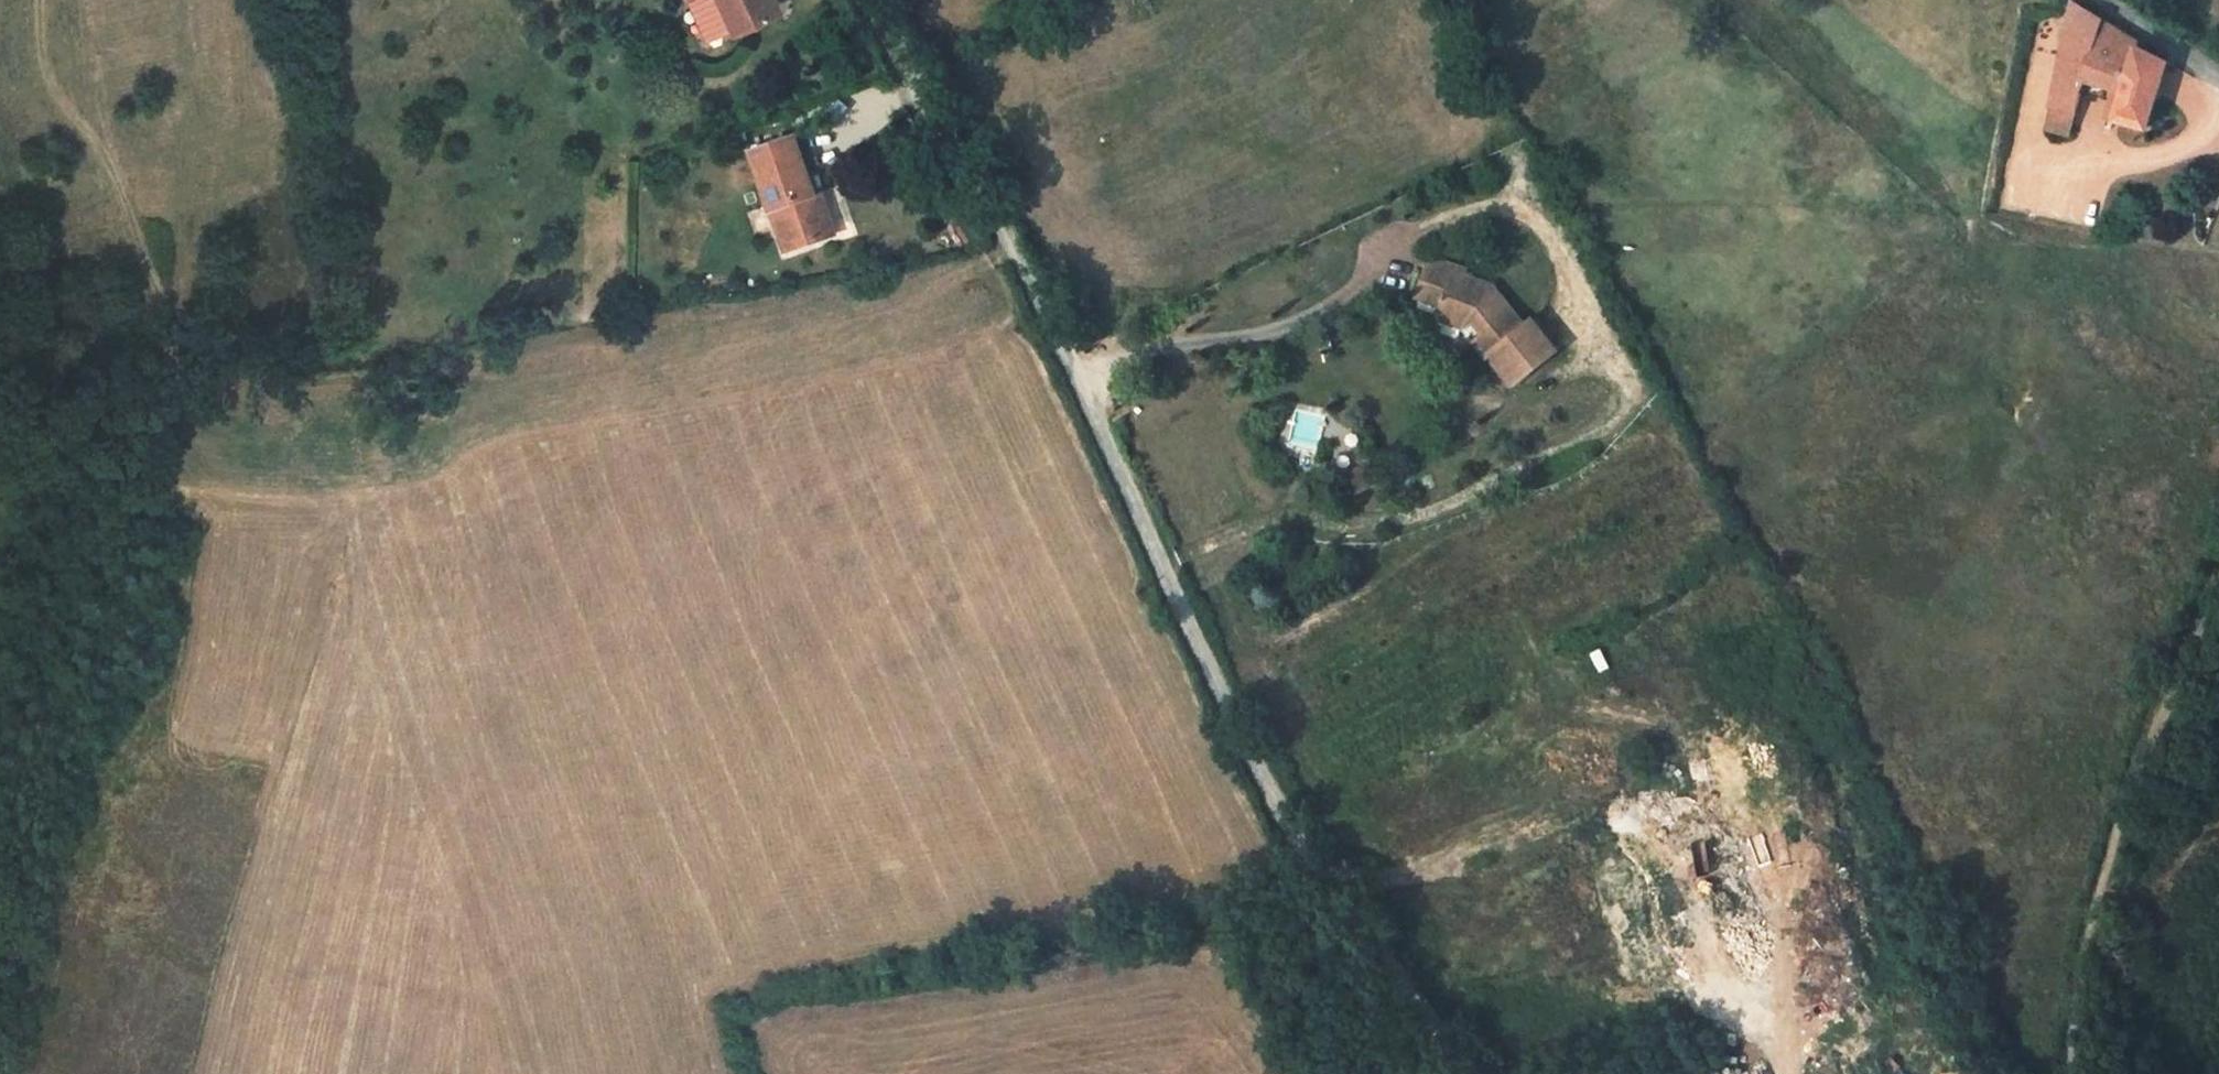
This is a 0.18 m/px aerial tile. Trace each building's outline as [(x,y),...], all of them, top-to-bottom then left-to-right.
[(691,18),(712,8),(733,47),(777,27),(769,9),(765,0),(682,0),(691,18)] [(769,9),(780,4),(778,0),(765,0),(769,9)] [(2170,50),(2129,35),(2133,26),(2094,0),(2071,0),(2045,114),(2070,121),(2076,95),(2146,119),(2170,50)] [(854,248),(837,211),(809,153),(768,173),(813,268),(854,248)] [(837,211),(854,248),(860,244),(843,208),(837,211)] [(1490,340),(1515,372),(1555,339),(1530,308),(1523,313),(1498,283),(1491,287),(1487,282),(1458,272),(1460,264),(1429,252),(1417,287),(1440,296),(1439,300),(1472,312),(1470,308),(1477,304),(1490,320),(1483,325),(1493,338),(1490,340)] [(1491,287),(1498,283),(1492,275),(1460,264),(1458,272),(1487,282),(1491,287)] [(1470,308),(1472,312),(1483,325),(1490,320),(1477,304),(1470,308)]
